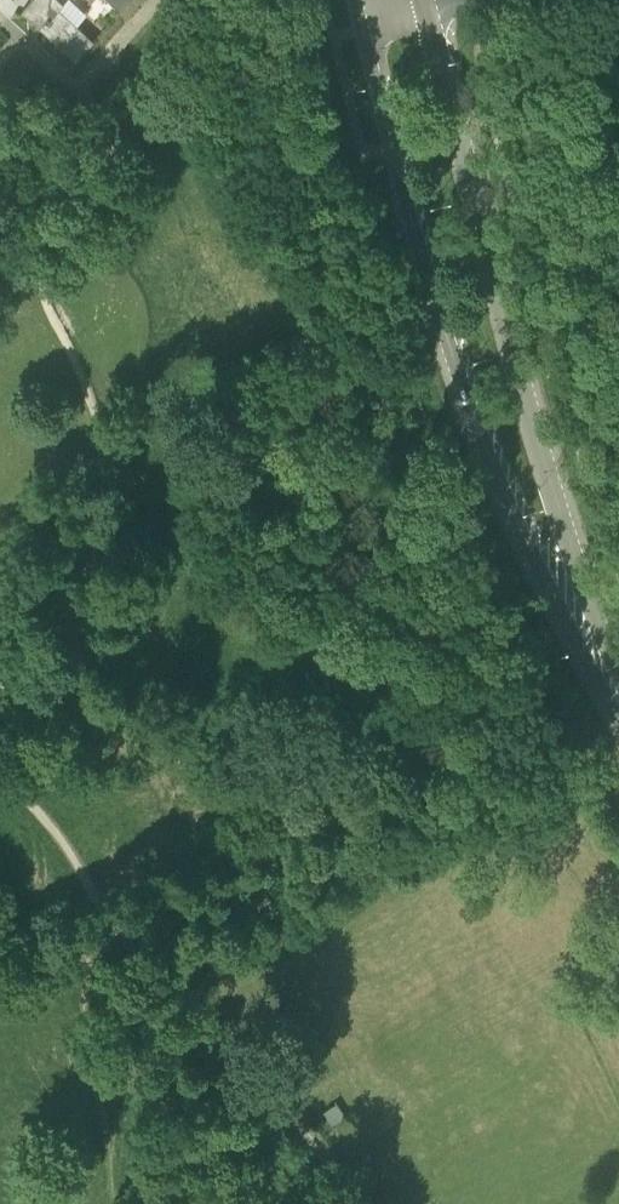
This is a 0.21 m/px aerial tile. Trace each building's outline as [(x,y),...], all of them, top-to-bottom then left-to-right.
[(21,9),(76,58),(93,39),(59,9),(64,3),(61,0),(30,0),(21,9)] [(120,9),(128,0),(111,0),(120,9)]
